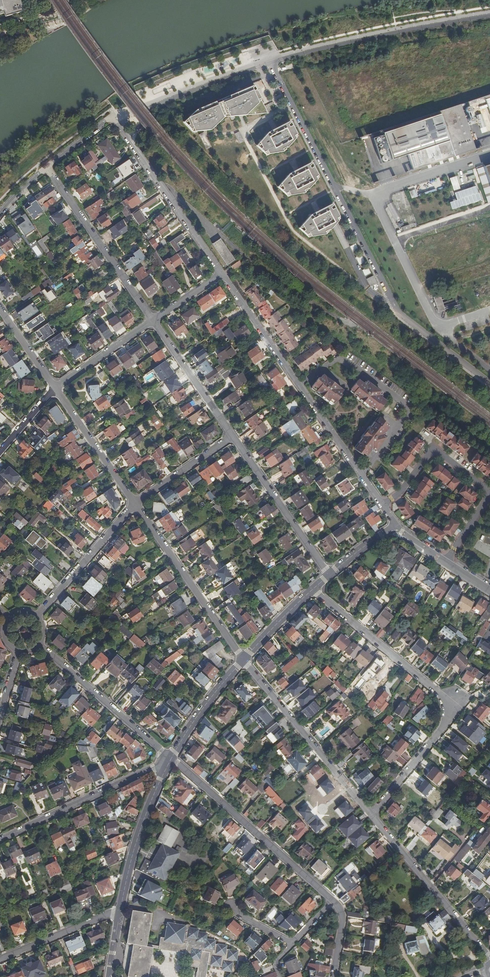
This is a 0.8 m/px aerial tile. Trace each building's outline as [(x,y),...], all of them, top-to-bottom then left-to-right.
[(4,13),(5,17),(11,15),(10,12),(15,10),(16,14),(23,12),(19,0),(0,0),(0,14),(4,13)] [(268,35),(259,40),(261,44),(270,39),(268,35)] [(189,121),(185,123),(194,132),(203,130),(202,128),(206,126),(208,129),(211,129),(209,127),(214,124),(222,115),(222,114),(228,112),(229,114),(236,114),(240,112),(241,114),(245,114),(250,112),(251,114),(268,113),(254,85),(217,102),(215,103),(215,105),(211,107),(210,105),(208,106),(209,108),(204,110),(203,108),(201,109),(202,110),(195,113),(189,120),(189,121)] [(484,97),(460,105),(429,115),(430,118),(393,130),(392,127),(381,131),(383,136),(391,160),(407,155),(412,171),(475,150),(480,148),(475,149),(460,105),(484,97),(489,115),(489,95),(484,97)] [(286,147),(296,136),(289,122),(281,126),(281,128),(278,130),(277,128),(272,118),(268,120),(274,132),(267,135),(261,142),(261,143),(260,144),(257,146),(264,152),(265,151),(267,154),(277,149),(278,151),(286,147)] [(235,134),(239,143),(244,141),(239,131),(235,134)] [(383,136),(372,139),(380,164),(391,161),(391,160),(383,136)] [(202,141),(206,149),(210,147),(206,139),(202,141)] [(99,145),(106,155),(114,149),(108,140),(99,145)] [(120,158),(114,149),(106,155),(112,163),(120,158)] [(89,155),(93,160),(97,156),(97,155),(96,156),(92,150),(88,153),(89,155)] [(95,163),(93,161),(93,160),(89,155),(85,158),(86,159),(82,162),(87,170),(96,164),(95,163)] [(96,164),(97,166),(104,161),(102,158),(100,159),(95,163),(96,164)] [(307,188),(317,177),(310,164),(302,168),(303,169),(299,171),(298,170),(299,170),(294,160),(290,162),(295,173),(288,177),(282,183),(283,185),(281,186),(278,187),(285,194),(286,193),(288,195),(298,190),(299,193),(307,188)] [(81,171),(75,162),(70,165),(70,164),(66,168),(68,171),(66,172),(69,175),(72,173),(75,171),(77,175),(82,172),(81,171)] [(127,168),(119,173),(125,181),(133,176),(127,168)] [(126,181),(134,194),(135,193),(139,190),(144,187),(135,175),(126,181)] [(453,192),(460,189),(455,177),(449,179),(453,192)] [(86,184),(77,191),(84,201),(93,194),(86,184)] [(51,186),(41,192),(44,193),(49,200),(52,197),(55,200),(58,198),(55,195),(56,194),(51,186)] [(451,210),(481,202),(476,186),(453,193),(456,201),(449,203),(451,210)] [(415,189),(409,191),(411,199),(417,197),(415,189)] [(41,192),(34,197),(40,206),(44,203),(49,200),(44,193),(41,192)] [(134,194),(122,202),(130,214),(131,214),(135,211),(137,210),(134,207),(141,202),(139,199),(135,193),(134,194)] [(49,200),(44,203),(46,207),(55,201),(54,201),(55,200),(52,197),(49,200)] [(156,197),(141,207),(142,209),(147,206),(148,207),(158,200),(156,197)] [(101,199),(86,209),(94,220),(100,216),(98,212),(103,209),(100,205),(103,202),(101,199)] [(336,221),(338,219),(331,205),(323,209),(324,211),(320,213),(319,211),(320,211),(315,201),(311,203),(316,215),(309,218),(303,225),(304,226),(302,227),(299,229),(306,235),(308,234),(309,237),(319,231),(321,233),(329,230),(332,227),(330,225),(336,221)] [(121,209),(127,217),(130,214),(122,202),(119,204),(122,209),(121,209)] [(62,208),(58,210),(64,218),(67,216),(62,208)] [(135,212),(135,211),(131,214),(139,225),(146,221),(139,210),(135,212)] [(108,215),(106,213),(97,219),(102,227),(106,224),(107,226),(111,223),(106,217),(108,215)] [(156,218),(154,220),(159,228),(166,223),(160,215),(156,218)] [(14,228),(23,240),(26,238),(24,235),(29,232),(34,228),(27,217),(14,226),(14,228)] [(47,225),(37,232),(40,236),(43,233),(45,235),(53,229),(54,230),(56,229),(55,227),(53,224),(50,220),(49,219),(45,222),(47,225)] [(63,223),(71,237),(77,233),(69,219),(63,223)] [(156,252),(163,246),(160,241),(156,243),(154,240),(168,229),(166,226),(154,235),(147,239),(156,252)] [(14,228),(5,234),(11,244),(16,241),(18,244),(23,240),(14,228)] [(147,239),(154,235),(152,233),(150,229),(143,233),(147,239)] [(0,238),(0,247),(1,248),(5,253),(7,256),(16,250),(11,244),(5,234),(4,235),(5,236),(3,237),(2,236),(0,238)] [(177,254),(183,262),(185,265),(186,267),(187,268),(193,263),(191,260),(189,262),(187,259),(189,257),(186,253),(184,255),(181,251),(179,253),(177,251),(179,249),(176,244),(183,239),(185,238),(182,234),(180,235),(169,242),(177,254)] [(38,242),(44,251),(46,254),(50,251),(44,242),(50,238),(48,235),(42,239),(38,242)] [(70,250),(73,254),(73,253),(85,245),(80,237),(79,238),(77,236),(72,240),(73,242),(70,244),(73,248),(70,250),(70,251),(70,250)] [(221,238),(213,243),(228,265),(235,260),(221,238)] [(44,251),(38,242),(35,244),(41,253),(44,251)] [(352,251),(358,248),(355,243),(349,246),(352,251)] [(85,245),(73,253),(76,257),(78,256),(84,264),(86,263),(89,261),(94,258),(90,252),(89,253),(87,250),(88,249),(85,245)] [(125,262),(130,269),(146,258),(140,249),(139,250),(134,253),(133,253),(135,256),(135,257),(134,256),(133,257),(130,257),(130,259),(125,262)] [(156,252),(152,254),(161,266),(165,264),(163,262),(160,257),(156,252)] [(183,262),(177,254),(169,260),(168,258),(163,262),(165,264),(170,272),(171,274),(176,270),(174,268),(183,262)] [(356,257),(358,264),(365,262),(362,254),(356,257)] [(89,261),(92,265),(95,269),(98,267),(102,264),(97,256),(94,258),(89,261)] [(232,266),(235,271),(236,271),(245,264),(241,259),(232,266)] [(134,273),(140,281),(148,275),(151,273),(153,272),(151,269),(146,273),(145,270),(142,266),(139,268),(139,270),(134,273)] [(196,266),(189,270),(194,279),(198,276),(199,277),(202,275),(196,266)] [(368,267),(362,269),(364,275),(370,273),(368,267)] [(103,269),(96,274),(100,280),(108,272),(103,269)] [(171,274),(170,272),(166,275),(168,279),(163,282),(171,294),(181,287),(171,274)] [(72,273),(65,278),(63,279),(64,281),(65,281),(74,275),(72,273)] [(366,279),(370,287),(377,283),(373,275),(366,279)] [(150,278),(140,284),(148,296),(158,289),(150,278)] [(50,279),(40,285),(43,290),(48,286),(53,283),(50,279)] [(0,286),(0,288),(6,298),(14,292),(6,281),(0,286)] [(79,293),(80,292),(86,287),(83,283),(77,288),(73,291),(81,302),(84,300),(82,297),(83,297),(83,296),(81,294),(80,295),(79,293)] [(40,285),(31,292),(34,296),(37,294),(43,290),(40,285)] [(108,287),(98,294),(103,301),(104,301),(106,303),(120,293),(117,289),(112,292),(108,287)] [(219,287),(209,294),(216,305),(227,297),(219,287)] [(71,289),(55,300),(57,303),(63,299),(69,307),(79,301),(72,291),(71,289)] [(46,291),(44,293),(50,302),(56,297),(51,290),(47,293),(46,291)] [(256,290),(247,296),(257,310),(259,309),(266,305),(256,290)] [(16,295),(14,292),(6,298),(8,301),(16,295)] [(31,292),(22,298),(25,302),(34,296),(31,292)] [(216,305),(209,294),(198,302),(201,307),(204,310),(208,307),(210,309),(216,305)] [(445,309),(440,295),(434,297),(439,311),(445,309)] [(108,303),(115,314),(118,312),(111,301),(108,303)] [(274,318),(266,305),(259,309),(261,312),(259,313),(265,323),(268,322),(274,318)] [(100,308),(96,311),(100,317),(105,314),(101,307),(100,308)] [(200,316),(194,307),(186,313),(181,316),(182,317),(187,324),(200,316)] [(135,323),(131,318),(128,314),(131,313),(128,309),(119,315),(126,325),(124,327),(124,328),(126,330),(135,323)] [(277,315),(274,318),(268,322),(271,327),(270,328),(272,331),(275,329),(283,324),(277,315)] [(118,319),(116,316),(108,322),(115,332),(123,326),(118,319)] [(93,329),(96,326),(90,318),(87,320),(93,329)] [(185,334),(188,332),(179,318),(168,325),(177,337),(183,332),(185,334)] [(212,335),(214,333),(227,324),(230,322),(227,319),(212,329),(210,327),(209,325),(207,322),(205,324),(209,331),(210,333),(212,335)] [(50,321),(35,332),(41,342),(57,331),(50,321)] [(285,322),(283,324),(275,329),(278,334),(276,335),(279,338),(280,338),(290,331),(285,322)] [(97,328),(105,339),(112,334),(107,327),(105,323),(97,328)] [(233,334),(227,324),(214,333),(216,336),(223,332),(227,338),(225,340),(227,342),(235,336),(233,334)] [(245,325),(233,334),(235,336),(238,341),(250,333),(245,325)] [(295,339),(290,331),(280,338),(283,343),(281,344),(283,347),(285,346),(295,340),(295,339)] [(46,342),(50,347),(52,346),(57,353),(61,350),(68,345),(60,333),(58,334),(53,338),(46,342)] [(97,333),(87,340),(94,349),(103,342),(97,333)] [(149,337),(142,342),(149,352),(157,347),(149,337)] [(6,349),(11,346),(5,338),(0,342),(0,347),(3,351),(6,349)] [(300,348),(295,340),(285,346),(288,351),(287,352),(289,356),(300,348)] [(69,349),(75,359),(84,353),(78,343),(69,349)] [(138,344),(128,351),(133,359),(144,351),(138,344)] [(326,358),(331,354),(333,356),(337,353),(333,348),(330,350),(326,344),(320,349),(326,358)] [(203,346),(190,355),(196,364),(209,355),(203,346)] [(230,346),(217,355),(223,363),(235,355),(230,346)] [(257,346),(247,353),(252,361),(254,363),(264,356),(257,346)] [(310,353),(311,354),(316,362),(321,358),(322,360),(326,358),(320,349),(318,347),(310,353)] [(19,361),(16,357),(14,353),(11,348),(7,351),(4,353),(2,354),(11,367),(13,365),(19,361)] [(160,350),(152,355),(157,363),(165,357),(160,350)] [(128,351),(118,357),(126,369),(135,363),(133,359),(128,351)] [(311,354),(303,360),(308,368),(313,364),(314,366),(318,363),(316,362),(311,354)] [(54,364),(58,370),(63,366),(66,364),(60,355),(59,355),(58,356),(51,361),(54,365),(54,364)] [(310,370),(308,368),(303,360),(302,358),(295,363),(302,374),(306,371),(306,372),(310,370)] [(13,365),(18,372),(21,377),(22,378),(29,372),(21,360),(19,361),(13,365)] [(205,375),(213,370),(206,360),(198,366),(203,372),(205,375)] [(114,361),(107,365),(113,373),(119,368),(114,361)] [(165,361),(154,369),(162,381),(173,374),(168,367),(165,361)] [(219,372),(225,380),(232,374),(227,366),(219,372)] [(205,376),(210,383),(219,377),(214,369),(213,370),(205,375),(205,376)] [(272,372),(268,374),(274,383),(272,385),(276,390),(286,383),(277,370),(276,369),(272,372)] [(109,378),(104,370),(99,374),(104,381),(109,378)] [(240,371),(230,377),(237,388),(247,381),(240,371)] [(260,373),(255,376),(264,389),(265,388),(269,385),(260,373)] [(333,383),(325,376),(321,380),(321,379),(313,388),(318,392),(317,393),(329,403),(330,402),(335,406),(343,396),(342,395),(344,392),(336,385),(335,386),(332,384),(333,383)] [(237,388),(230,377),(229,378),(236,389),(237,388)] [(28,391),(28,393),(32,393),(32,392),(33,381),(23,380),(22,391),(25,391),(28,391)] [(139,382),(137,380),(135,381),(143,394),(146,392),(141,384),(141,385),(139,382)] [(176,384),(178,388),(181,387),(185,384),(182,380),(176,384)] [(378,392),(379,392),(377,390),(376,391),(374,390),(374,389),(370,385),(369,386),(366,384),(364,386),(359,382),(352,391),(356,394),(354,396),(374,412),(376,410),(379,413),(387,404),(386,404),(381,400),(383,398),(382,397),(379,395),(380,394),(378,392)] [(99,383),(88,384),(89,396),(92,401),(102,395),(100,392),(99,383)] [(175,390),(172,393),(178,402),(185,397),(181,393),(184,391),(181,387),(178,388),(175,390)] [(149,391),(148,390),(146,392),(143,394),(144,395),(146,397),(147,400),(150,404),(151,405),(152,406),(154,405),(149,397),(150,395),(151,397),(152,396),(157,402),(165,396),(162,390),(157,393),(153,388),(149,391)] [(237,391),(236,390),(222,400),(224,404),(232,399),(238,407),(243,403),(236,392),(237,391)] [(95,402),(101,410),(104,407),(105,409),(110,405),(104,396),(95,402)] [(122,399),(110,408),(113,413),(116,411),(121,418),(130,412),(122,399)] [(255,410),(248,400),(243,403),(238,407),(245,417),(255,410)] [(181,409),(186,416),(194,410),(191,407),(195,404),(192,401),(181,409)] [(54,406),(49,410),(58,423),(65,419),(56,406),(56,405),(54,406)] [(417,409),(412,416),(416,420),(422,413),(417,409)] [(203,414),(200,410),(188,418),(192,425),(196,422),(195,420),(196,419),(200,416),(204,423),(209,419),(205,413),(203,414)] [(90,413),(83,419),(86,424),(94,418),(90,413)] [(156,413),(149,418),(157,429),(163,424),(156,413)] [(300,413),(292,419),(301,430),(301,431),(309,425),(300,413)] [(249,426),(251,429),(253,428),(261,422),(257,416),(256,414),(245,421),(246,423),(247,422),(248,424),(247,424),(249,426)] [(44,416),(36,425),(38,426),(44,432),(52,423),(44,416)] [(289,427),(295,434),(301,430),(292,419),(286,423),(282,426),(285,430),(287,428),(288,428),(289,427)] [(433,419),(425,430),(440,442),(442,440),(444,441),(444,442),(444,443),(444,444),(445,445),(461,457),(469,446),(453,434),(449,431),(433,419)] [(380,420),(375,425),(374,424),(370,428),(371,429),(363,439),(362,439),(358,444),(360,445),(355,451),(361,456),(362,454),(365,457),(369,452),(370,453),(373,450),(375,451),(378,447),(377,446),(379,442),(380,443),(384,439),(384,438),(383,437),(385,435),(383,433),(388,428),(384,425),(385,424),(380,420)] [(261,422),(253,428),(256,431),(257,433),(256,434),(259,438),(269,431),(262,422),(261,422)] [(107,434),(108,436),(111,440),(120,433),(115,426),(113,423),(109,426),(103,430),(106,434),(107,434)] [(201,433),(206,441),(211,437),(218,432),(213,425),(201,433)] [(315,434),(309,425),(301,431),(310,444),(316,439),(319,437),(316,433),(315,434)] [(285,430),(290,437),(295,434),(289,427),(288,428),(287,428),(285,430)] [(47,438),(37,429),(31,435),(35,439),(30,444),(37,450),(47,438)] [(71,441),(72,442),(74,440),(79,437),(74,429),(67,434),(68,436),(59,443),(62,447),(71,441)] [(131,447),(144,439),(142,437),(140,433),(138,431),(135,433),(137,435),(135,436),(134,434),(125,439),(128,443),(128,445),(129,447),(131,447)] [(321,436),(319,437),(316,439),(317,440),(314,442),(316,445),(319,443),(320,444),(324,441),(321,436)] [(169,440),(155,450),(156,452),(163,462),(167,459),(161,450),(171,443),(180,455),(183,453),(179,446),(173,437),(172,438),(169,440)] [(178,442),(180,446),(189,440),(186,437),(178,442)] [(200,437),(193,442),(196,447),(203,442),(200,437)] [(401,474),(413,457),(413,456),(413,455),(413,454),(413,453),(414,452),(416,453),(424,443),(420,440),(419,441),(415,438),(411,442),(410,441),(406,445),(407,446),(404,450),(402,449),(390,465),(401,474)] [(22,448),(18,452),(24,457),(27,453),(30,455),(35,450),(23,440),(19,444),(23,447),(21,448),(22,448)] [(67,445),(63,448),(66,453),(70,458),(73,457),(74,459),(78,456),(83,452),(79,446),(78,447),(74,440),(72,442),(67,445)] [(183,453),(185,455),(194,449),(189,440),(180,446),(179,446),(183,453)] [(314,452),(317,458),(318,458),(328,451),(330,449),(326,444),(314,452)] [(309,446),(299,452),(302,456),(305,454),(304,452),(308,450),(307,448),(310,447),(309,446)] [(257,453),(260,458),(270,452),(267,447),(257,453)] [(130,448),(121,454),(127,463),(128,462),(131,466),(135,463),(140,459),(137,455),(136,457),(130,448)] [(277,449),(264,457),(267,461),(271,467),(283,459),(277,449)] [(328,451),(318,458),(326,468),(334,462),(331,457),(330,455),(331,454),(328,451)] [(163,462),(156,452),(152,455),(155,460),(154,461),(160,469),(165,466),(163,462)] [(86,453),(76,460),(82,468),(92,462),(86,453)] [(223,465),(221,467),(223,470),(225,468),(226,468),(230,465),(229,464),(234,461),(228,453),(221,458),(225,464),(225,465),(224,466),(223,465)] [(469,464),(485,476),(486,476),(487,476),(488,476),(489,476),(489,462),(478,453),(469,464)] [(148,454),(140,459),(142,463),(150,457),(148,454)] [(301,460),(301,461),(303,464),(305,467),(310,464),(305,457),(303,458),(301,460)] [(295,470),(288,459),(279,465),(284,471),(282,472),(285,477),(295,470)] [(223,470),(221,467),(220,468),(215,460),(212,462),(211,461),(206,464),(207,465),(216,478),(224,472),(223,470)] [(92,465),(85,471),(90,479),(98,474),(92,465)] [(237,475),(230,465),(226,468),(223,470),(224,472),(230,481),(233,479),(232,478),(236,475),(237,475)] [(446,471),(437,465),(431,474),(436,478),(437,478),(442,482),(441,483),(446,487),(446,486),(452,491),(459,482),(457,481),(448,474),(449,473),(446,471)] [(304,467),(313,481),(314,480),(314,479),(305,467),(304,467)] [(212,474),(208,468),(200,473),(207,483),(210,481),(208,477),(212,474)] [(13,470),(6,478),(9,482),(17,474),(13,470)] [(143,470),(131,479),(138,489),(151,480),(143,470)] [(298,474),(306,486),(312,482),(304,470),(298,474)] [(36,472),(33,474),(44,483),(46,481),(36,472)] [(187,479),(193,488),(197,485),(196,482),(201,478),(197,472),(187,479)] [(382,488),(384,491),(392,485),(389,481),(389,482),(385,477),(386,477),(384,473),(375,479),(377,482),(382,488)] [(78,474),(58,488),(58,489),(67,497),(69,498),(72,496),(64,489),(75,481),(74,480),(79,476),(78,474)] [(240,480),(244,485),(252,480),(249,474),(240,480)] [(316,482),(324,493),(330,489),(328,486),(323,477),(322,478),(321,475),(314,479),(314,480),(315,481),(316,482)] [(433,484),(424,477),(416,488),(417,488),(409,498),(413,501),(418,505),(422,500),(423,500),(429,491),(428,490),(429,489),(430,489),(433,484)] [(0,478),(0,494),(2,496),(10,487),(0,478)] [(346,478),(336,485),(344,496),(353,489),(346,478)] [(180,487),(175,490),(180,497),(190,490),(184,482),(178,486),(180,487)] [(249,485),(236,494),(241,501),(245,499),(250,506),(259,500),(253,491),(252,492),(251,490),(256,487),(253,483),(249,486),(249,485)] [(476,494),(464,485),(458,492),(462,496),(466,499),(468,500),(470,502),(476,494)] [(82,492),(79,494),(82,498),(85,496),(88,500),(96,495),(90,487),(88,488),(87,488),(86,488),(85,487),(80,490),(82,492)] [(120,501),(116,495),(114,492),(111,488),(103,493),(103,494),(99,496),(102,500),(100,500),(101,502),(102,501),(104,503),(108,500),(114,510),(120,504),(120,501)] [(67,497),(58,489),(49,498),(48,499),(51,502),(56,497),(59,499),(63,502),(67,497)] [(170,489),(162,495),(168,504),(177,498),(172,490),(171,491),(170,489)] [(213,495),(214,497),(221,493),(224,491),(222,489),(213,495)] [(294,494),(290,497),(297,507),(308,500),(300,490),(299,490),(294,494)] [(41,493),(31,505),(38,511),(48,499),(41,493)] [(446,497),(438,510),(447,515),(455,503),(446,497)] [(461,498),(457,504),(466,510),(470,503),(467,502),(461,498)] [(48,499),(43,505),(49,510),(54,505),(52,503),(51,502),(48,499)] [(342,501),(336,505),(337,506),(341,512),(347,508),(350,506),(345,499),(342,501)] [(366,504),(363,500),(354,506),(360,515),(362,514),(368,510),(365,505),(366,504)] [(405,501),(397,507),(405,519),(413,513),(411,510),(410,510),(407,506),(408,505),(405,501)] [(169,512),(163,503),(154,502),(153,511),(161,512),(161,514),(163,517),(168,513),(169,512)] [(216,505),(218,509),(221,513),(224,512),(223,510),(218,503),(217,504),(216,505)] [(270,514),(275,510),(272,505),(269,507),(267,504),(260,509),(265,517),(268,515),(270,514)] [(375,532),(378,530),(374,524),(381,520),(377,515),(375,516),(373,512),(379,508),(376,504),(368,510),(362,514),(364,516),(365,518),(366,520),(367,521),(374,532),(375,532)] [(9,506),(2,514),(6,517),(13,509),(9,506)] [(306,506),(299,510),(306,520),(313,515),(306,506)] [(106,507),(101,512),(107,518),(111,513),(106,507)] [(275,510),(270,514),(273,517),(279,512),(277,509),(275,510)] [(102,526),(83,510),(78,515),(97,531),(102,526)] [(28,522),(32,526),(42,515),(38,511),(33,516),(28,522)] [(28,522),(33,516),(29,512),(24,518),(28,522)] [(173,528),(177,526),(168,513),(163,517),(159,520),(167,532),(173,528)] [(305,521),(307,524),(312,521),(311,519),(316,516),(314,514),(313,515),(306,520),(305,521)] [(419,515),(413,523),(426,531),(425,533),(439,541),(444,533),(435,527),(431,525),(432,523),(428,521),(422,517),(419,515)] [(18,518),(14,523),(19,528),(23,523),(24,521),(22,520),(22,519),(22,518),(20,516),(18,518)] [(317,518),(312,521),(313,521),(307,525),(312,532),(322,526),(323,527),(326,525),(319,516),(317,518)] [(350,532),(358,527),(363,523),(360,519),(358,516),(346,525),(350,532)] [(450,535),(458,523),(450,518),(448,521),(448,520),(443,527),(444,527),(442,530),(444,532),(450,535)] [(237,530),(239,533),(243,531),(243,530),(239,524),(241,522),(238,519),(233,522),(238,530),(237,530)] [(177,526),(173,528),(179,538),(187,533),(181,523),(179,524),(177,526)] [(331,533),(338,543),(351,534),(350,532),(346,525),(345,524),(331,533)] [(138,528),(131,532),(133,537),(131,538),(133,543),(139,540),(140,542),(143,540),(144,540),(143,538),(144,538),(142,533),(141,534),(138,528)] [(33,530),(25,539),(32,545),(32,546),(35,542),(38,545),(37,546),(41,549),(42,547),(41,547),(46,541),(40,536),(33,530)] [(195,531),(179,542),(186,552),(196,545),(194,542),(200,538),(195,531)] [(252,534),(250,535),(248,536),(254,544),(262,538),(256,531),(253,533),(252,534)] [(77,533),(72,540),(81,548),(86,541),(77,533)] [(286,550),(291,547),(288,543),(290,542),(293,540),(287,533),(279,539),(283,543),(282,544),(286,550)] [(110,543),(112,545),(118,551),(125,543),(125,542),(117,535),(110,543)] [(326,548),(329,552),(337,546),(329,535),(321,540),(323,543),(321,545),(325,549),(326,548)] [(6,536),(2,540),(4,541),(1,545),(0,544),(0,552),(1,553),(8,545),(12,541),(6,536)] [(213,555),(208,547),(205,542),(198,548),(203,555),(201,556),(204,561),(213,555)] [(60,543),(57,547),(66,555),(68,557),(72,553),(70,552),(73,548),(66,543),(63,546),(60,543)] [(129,548),(125,543),(118,551),(122,554),(123,555),(129,548)] [(109,549),(105,554),(113,561),(118,556),(120,557),(122,554),(118,551),(112,545),(109,548),(111,549),(110,551),(109,549)] [(396,553),(390,562),(397,566),(401,569),(403,566),(409,569),(416,559),(409,555),(408,556),(402,553),(403,551),(399,548),(396,553)] [(47,559),(36,549),(31,554),(36,558),(39,561),(34,567),(41,573),(45,576),(50,570),(52,567),(48,563),(50,561),(47,559)] [(265,549),(258,554),(265,564),(272,559),(265,549)] [(284,559),(287,563),(293,559),(295,562),(302,571),(309,566),(297,549),(284,559)] [(130,554),(127,558),(132,563),(135,559),(130,554)] [(204,561),(201,563),(205,568),(206,568),(207,570),(208,569),(212,574),(214,573),(223,566),(215,554),(213,555),(204,561)] [(104,555),(98,562),(109,571),(114,565),(104,555)] [(139,565),(137,562),(132,565),(132,567),(132,573),(137,581),(145,575),(138,566),(139,565)] [(234,568),(230,562),(223,566),(214,573),(217,576),(215,578),(218,582),(220,581),(223,585),(235,576),(231,571),(234,568)] [(380,562),(373,573),(385,583),(386,582),(387,580),(381,576),(382,574),(387,566),(380,562)] [(21,576),(27,569),(20,563),(12,573),(18,579),(21,576)] [(132,567),(132,565),(132,563),(124,571),(131,577),(132,577),(132,573),(132,567)] [(415,565),(408,575),(411,577),(413,574),(422,580),(426,573),(429,569),(420,563),(418,565),(418,567),(415,565)] [(92,577),(98,583),(106,574),(96,565),(89,574),(92,577)] [(360,566),(353,574),(361,581),(365,575),(367,576),(368,574),(367,573),(367,572),(360,566)] [(166,569),(155,577),(160,583),(163,581),(165,584),(174,577),(172,574),(170,575),(166,569)] [(51,581),(45,576),(41,573),(33,581),(43,590),(51,581)] [(430,575),(426,573),(422,580),(421,581),(433,589),(439,580),(435,578),(435,577),(431,574),(430,575)] [(293,578),(287,582),(293,592),(294,592),(300,588),(298,585),(301,582),(298,579),(296,575),(292,577),(293,578)] [(98,583),(92,577),(84,586),(92,593),(100,584),(98,583)] [(448,585),(439,580),(433,589),(433,590),(437,593),(434,596),(439,599),(448,585)] [(177,587),(172,581),(169,584),(148,598),(152,603),(156,601),(154,598),(159,594),(162,598),(177,587)] [(293,592),(287,582),(286,581),(277,587),(283,597),(284,598),(293,592)] [(226,596),(229,600),(239,593),(232,582),(222,588),(227,595),(226,596)] [(453,583),(447,593),(455,599),(458,594),(457,594),(461,588),(453,583)] [(30,602),(35,596),(33,595),(35,592),(27,585),(19,594),(23,597),(24,597),(30,602)] [(354,593),(347,603),(353,607),(363,591),(354,585),(350,590),(354,593)] [(283,597),(277,587),(276,587),(265,595),(270,602),(272,605),(277,602),(280,600),(283,597)] [(122,588),(114,597),(121,603),(123,600),(121,599),(121,598),(119,597),(120,596),(120,597),(125,591),(122,588)] [(265,595),(260,588),(254,592),(261,601),(262,600),(265,605),(270,602),(265,595)] [(91,597),(87,593),(80,602),(88,610),(96,601),(91,597)] [(462,595),(461,597),(472,604),(473,603),(462,595)] [(76,604),(68,596),(61,604),(67,610),(70,606),(72,608),(76,604)] [(118,601),(114,597),(106,606),(112,611),(117,607),(116,606),(117,604),(116,603),(118,601)] [(180,597),(171,604),(177,614),(187,607),(180,597)] [(472,604),(461,597),(460,599),(455,606),(459,608),(463,610),(467,613),(468,611),(472,604)] [(365,608),(369,611),(371,612),(370,612),(371,613),(374,615),(382,605),(373,598),(365,608)] [(472,609),(474,611),(476,608),(481,611),(480,614),(482,615),(488,604),(489,603),(480,598),(474,607),(472,609)] [(412,604),(413,602),(409,600),(406,604),(401,610),(399,612),(403,615),(405,612),(407,614),(408,613),(409,613),(410,613),(414,617),(421,608),(418,606),(417,608),(412,604)] [(265,605),(270,612),(275,609),(272,605),(270,602),(265,605)] [(228,607),(225,609),(228,613),(230,612),(237,623),(235,625),(237,627),(244,623),(241,618),(237,613),(231,604),(228,607)] [(315,617),(321,610),(314,604),(307,612),(314,618),(315,617)] [(488,604),(482,615),(481,616),(486,619),(487,619),(489,614),(489,613),(489,612),(489,611),(489,606),(488,604)] [(270,612),(265,605),(259,610),(265,619),(271,614),(270,612)] [(66,615),(58,607),(50,616),(55,620),(58,623),(59,623),(66,615)] [(133,622),(135,620),(138,618),(141,615),(136,608),(129,612),(129,611),(126,613),(133,622)] [(384,609),(376,618),(378,620),(384,625),(392,615),(384,609)] [(241,610),(237,613),(241,618),(245,615),(241,610)] [(114,611),(111,614),(117,619),(121,617),(117,613),(114,611)] [(179,617),(185,627),(194,621),(187,611),(179,617)] [(293,620),(289,623),(292,626),(301,635),(302,634),(297,628),(299,626),(305,620),(306,621),(314,627),(317,624),(312,620),(305,614),(303,613),(294,621),(293,620)] [(117,619),(111,614),(108,618),(119,627),(122,624),(117,619)] [(246,614),(245,615),(241,618),(244,623),(246,626),(252,634),(253,635),(258,631),(250,622),(251,621),(246,614)] [(323,621),(329,625),(331,622),(334,619),(328,614),(323,621)] [(328,627),(315,617),(314,618),(312,620),(317,624),(325,630),(327,628),(327,627),(328,627)] [(204,624),(205,623),(202,619),(192,626),(198,636),(200,635),(208,630),(204,624)] [(318,638),(324,642),(331,633),(329,632),(333,628),(335,630),(340,624),(334,619),(331,622),(329,625),(328,627),(327,627),(327,628),(325,630),(319,638),(318,638)] [(478,635),(482,637),(489,623),(486,621),(478,635)] [(119,628),(118,629),(130,639),(130,638),(134,634),(129,629),(128,629),(127,628),(125,627),(122,624),(119,628)] [(444,625),(439,630),(446,635),(444,637),(449,641),(455,633),(447,627),(444,625)] [(449,625),(447,627),(455,633),(457,631),(449,625)] [(252,634),(246,626),(239,631),(246,641),(252,634)] [(301,635),(292,626),(285,633),(292,641),(293,640),(295,642),(301,636),(301,635)] [(379,637),(384,631),(381,628),(376,635),(379,637)] [(208,630),(200,635),(207,644),(214,638),(208,629),(208,630)] [(409,645),(411,643),(416,636),(408,630),(402,637),(407,641),(406,643),(409,645)] [(344,636),(341,633),(333,643),(342,651),(350,641),(347,638),(344,636)] [(58,634),(52,642),(54,644),(55,645),(58,647),(62,642),(63,640),(64,640),(58,634)] [(134,634),(130,638),(141,648),(145,644),(140,640),(134,634)] [(478,635),(473,647),(475,648),(477,645),(480,639),(482,637),(478,635)] [(416,653),(419,656),(425,649),(427,646),(418,639),(411,649),(413,651),(415,654),(416,653)] [(489,644),(488,646),(487,645),(487,644),(480,639),(477,645),(489,653),(489,643),(489,644)] [(223,647),(219,641),(206,650),(202,653),(221,669),(224,665),(219,661),(221,660),(214,654),(223,647)] [(268,641),(263,647),(270,654),(275,649),(268,641)] [(353,658),(360,648),(353,642),(345,651),(353,658)] [(73,643),(67,650),(74,656),(78,651),(79,651),(80,650),(80,649),(81,648),(77,645),(76,646),(73,643)] [(364,667),(373,656),(369,653),(371,651),(368,648),(365,652),(362,649),(354,659),(364,667)] [(419,656),(418,656),(427,663),(433,655),(425,649),(419,656)] [(81,650),(74,657),(82,664),(89,657),(81,650)] [(296,656),(299,660),(305,655),(301,650),(297,654),(295,656),(296,656)] [(180,654),(177,651),(164,660),(165,661),(166,662),(168,663),(169,662),(180,654)] [(104,663),(107,666),(111,661),(100,652),(91,664),(98,670),(104,663)] [(270,670),(275,666),(274,665),(274,664),(273,664),(263,652),(256,658),(256,659),(256,662),(260,667),(261,666),(266,672),(270,669),(270,670)] [(469,660),(458,652),(456,654),(449,662),(447,665),(451,667),(455,662),(459,665),(463,669),(467,663),(469,660)] [(155,661),(159,656),(157,654),(146,665),(158,675),(161,672),(168,663),(166,662),(165,661),(161,665),(155,661)] [(439,654),(431,663),(442,671),(447,665),(449,662),(439,654)] [(116,656),(115,656),(111,661),(107,666),(106,667),(117,676),(119,674),(127,665),(126,665),(115,656),(116,656)] [(299,660),(296,656),(284,666),(283,665),(280,667),(284,672),(299,660)] [(41,673),(47,671),(45,663),(38,664),(38,665),(30,667),(33,676),(41,674),(41,673)] [(218,670),(209,663),(206,666),(204,668),(207,671),(206,673),(211,678),(218,670)] [(138,675),(144,668),(140,664),(135,670),(128,664),(127,665),(119,674),(124,678),(123,679),(124,680),(126,678),(131,683),(138,675)] [(466,670),(461,679),(469,683),(471,680),(477,683),(482,677),(484,675),(469,665),(466,670)] [(190,676),(193,679),(200,671),(197,669),(190,676)] [(184,677),(177,671),(169,680),(176,686),(181,681),(184,677)] [(210,680),(200,671),(193,679),(203,687),(210,680)] [(489,684),(489,671),(483,678),(482,677),(477,683),(480,686),(485,680),(489,684)] [(159,676),(161,677),(164,680),(167,677),(161,672),(158,675),(159,676)] [(61,678),(57,675),(49,684),(53,688),(51,690),(56,694),(65,683),(61,679),(61,678)] [(324,677),(332,686),(334,683),(332,681),(328,677),(326,675),(324,677)] [(374,675),(369,682),(370,683),(370,684),(378,690),(384,683),(376,677),(374,675)] [(284,676),(277,681),(283,688),(288,684),(286,681),(288,680),(284,676)] [(164,680),(161,677),(153,687),(156,690),(165,680),(164,680)] [(294,683),(286,690),(292,697),(305,687),(298,679),(294,683)] [(355,679),(349,687),(352,689),(358,681),(355,679)] [(337,680),(334,683),(340,689),(343,686),(337,680)] [(241,684),(234,690),(244,703),(251,696),(241,684)] [(127,694),(133,699),(136,701),(142,694),(143,693),(138,690),(134,686),(129,692),(127,694)] [(32,688),(27,687),(24,695),(22,695),(21,700),(28,702),(32,688)] [(309,687),(296,699),(304,709),(313,701),(318,697),(309,687)] [(331,689),(326,692),(332,700),(339,694),(337,691),(334,693),(331,689)] [(383,700),(388,694),(383,691),(383,692),(380,689),(368,704),(374,711),(374,710),(378,714),(382,711),(387,704),(383,700)] [(415,702),(421,691),(418,689),(410,699),(415,702)] [(421,691),(415,702),(418,704),(426,695),(421,691)] [(84,712),(83,711),(90,705),(81,697),(82,696),(80,694),(70,704),(79,712),(78,712),(81,716),(84,712)] [(142,694),(136,701),(133,704),(142,712),(151,702),(142,694)] [(181,710),(185,714),(187,712),(191,708),(186,704),(186,705),(184,703),(185,701),(182,698),(178,702),(181,705),(179,708),(181,710)] [(225,723),(236,708),(226,700),(221,706),(224,708),(217,717),(225,723)] [(31,704),(19,701),(15,715),(28,718),(31,704)] [(304,709),(302,710),(308,718),(320,708),(313,701),(304,709)] [(337,702),(325,712),(328,717),(335,725),(340,721),(348,715),(337,702)] [(410,708),(409,707),(403,703),(401,702),(394,711),(403,718),(410,708)] [(422,703),(412,712),(415,715),(412,718),(416,721),(421,717),(422,718),(423,718),(425,716),(425,715),(424,714),(426,711),(429,709),(422,703)] [(473,714),(481,721),(487,714),(487,715),(489,711),(489,707),(483,703),(477,710),(476,710),(473,714)] [(263,705),(250,716),(254,721),(255,720),(262,729),(274,719),(263,705)] [(55,711),(52,715),(57,719),(63,712),(58,708),(57,709),(54,707),(52,709),(55,711)] [(88,707),(82,715),(83,716),(89,722),(88,723),(92,726),(101,716),(95,711),(94,712),(92,710),(88,707)] [(167,708),(160,717),(163,719),(165,721),(173,728),(181,719),(167,708)] [(143,719),(150,725),(157,721),(158,721),(148,713),(143,719)] [(242,722),(249,716),(246,713),(239,719),(242,722)] [(383,723),(386,725),(389,721),(393,717),(389,714),(382,722),(383,723)] [(485,728),(468,714),(463,720),(468,724),(467,726),(464,724),(459,731),(476,744),(485,732),(483,730),(485,728)] [(206,743),(216,729),(204,717),(200,722),(206,727),(206,726),(208,728),(207,729),(205,728),(199,736),(204,740),(203,741),(206,743)] [(356,727),(361,723),(357,717),(352,721),(356,727)] [(158,721),(157,721),(161,725),(157,729),(167,738),(175,729),(173,728),(165,721),(163,719),(158,721)] [(48,735),(51,725),(46,723),(43,734),(45,734),(44,739),(58,742),(57,739),(57,738),(50,737),(51,736),(48,735)] [(120,731),(113,725),(107,732),(106,733),(118,742),(120,740),(122,737),(125,734),(121,730),(120,731)] [(275,728),(271,731),(277,739),(284,734),(277,726),(275,728)] [(420,733),(411,726),(403,736),(412,743),(420,733)] [(351,748),(360,741),(349,728),(341,735),(346,741),(351,748)] [(19,732),(10,729),(8,738),(18,741),(19,738),(23,739),(25,733),(19,732)] [(227,730),(221,735),(235,751),(236,751),(237,752),(243,747),(227,730)] [(94,747),(101,738),(92,732),(87,738),(94,744),(91,747),(94,747)] [(120,740),(128,748),(134,741),(130,737),(129,738),(125,734),(122,737),(120,740)] [(399,755),(408,744),(404,740),(400,736),(397,740),(397,742),(391,749),(399,755)] [(141,744),(135,739),(134,741),(128,748),(126,750),(125,752),(125,753),(127,756),(128,757),(129,756),(133,763),(136,761),(137,763),(142,760),(143,760),(145,758),(146,757),(146,754),(141,744)] [(43,754),(47,755),(48,752),(48,748),(51,749),(52,747),(53,747),(54,745),(55,743),(53,743),(53,742),(51,742),(51,741),(50,741),(47,740),(45,747),(38,744),(36,752),(43,754)] [(200,748),(202,745),(197,740),(186,754),(196,761),(204,751),(200,748)] [(275,745),(278,749),(286,744),(282,740),(275,745)] [(473,749),(467,744),(465,742),(462,746),(463,746),(459,751),(461,752),(460,753),(456,758),(462,763),(468,755),(472,758),(477,751),(473,749)] [(365,761),(372,755),(362,743),(355,749),(351,752),(355,756),(358,753),(365,761)] [(22,748),(7,744),(5,752),(20,756),(22,748)] [(278,749),(286,759),(294,753),(286,744),(278,749)] [(76,745),(78,750),(88,751),(92,759),(98,756),(97,755),(94,747),(91,747),(84,746),(76,745)] [(391,749),(386,745),(382,749),(385,751),(381,756),(389,762),(392,760),(393,758),(395,760),(399,755),(391,749)] [(220,763),(225,756),(214,747),(206,757),(211,762),(215,758),(220,763)] [(275,752),(283,762),(286,759),(278,749),(275,752)] [(300,756),(296,751),(294,753),(286,759),(283,762),(282,762),(286,767),(290,763),(294,768),(290,771),(293,776),(297,773),(298,772),(306,765),(307,765),(303,760),(300,757),(300,756)] [(234,757),(240,764),(244,760),(238,754),(234,757)] [(31,762),(19,759),(17,765),(29,768),(31,762)] [(69,779),(74,790),(83,786),(90,783),(89,782),(92,780),(89,773),(85,764),(82,766),(79,760),(72,764),(75,771),(77,775),(69,779)] [(113,761),(102,766),(108,778),(117,773),(114,768),(116,767),(113,761)] [(223,771),(228,776),(229,775),(230,776),(230,777),(233,780),(241,772),(237,768),(236,769),(230,763),(223,771)] [(263,775),(265,777),(275,768),(272,764),(267,769),(269,771),(268,772),(267,771),(263,775)] [(452,780),(455,778),(459,773),(455,770),(456,769),(452,765),(445,774),(452,780)] [(197,766),(193,770),(203,779),(208,774),(203,770),(203,771),(197,766)] [(315,780),(323,774),(316,766),(308,772),(315,780)] [(444,775),(434,766),(426,776),(436,784),(444,775)] [(101,774),(98,769),(97,767),(94,768),(95,770),(90,772),(90,773),(94,781),(104,777),(102,773),(101,774)] [(395,778),(398,774),(389,767),(386,771),(395,778)] [(454,783),(457,785),(460,781),(465,775),(466,773),(460,767),(458,769),(462,773),(460,776),(459,775),(456,779),(454,782),(454,783)] [(472,767),(467,772),(471,776),(476,770),(472,767)] [(360,769),(355,773),(357,775),(354,778),(360,786),(361,786),(363,788),(374,779),(372,777),(370,778),(365,771),(363,772),(360,769)] [(486,769),(482,775),(489,781),(487,785),(489,787),(489,772),(486,769)] [(21,773),(12,770),(9,778),(20,781),(22,777),(20,776),(21,773)] [(263,781),(268,786),(272,791),(276,787),(267,777),(263,781)] [(472,782),(465,777),(462,781),(470,786),(472,782)] [(371,793),(381,781),(377,778),(367,788),(371,793)] [(251,796),(257,789),(246,779),(238,788),(242,792),(243,791),(244,790),(246,792),(251,796)] [(129,785),(133,791),(137,789),(138,792),(144,789),(142,785),(143,785),(143,783),(142,781),(141,781),(140,781),(139,780),(129,785)] [(174,798),(182,804),(193,790),(180,780),(175,786),(180,790),(174,798)] [(14,792),(15,793),(23,784),(17,782),(14,792)] [(43,782),(31,788),(37,801),(49,795),(43,782)] [(61,784),(66,795),(70,793),(65,782),(61,784)] [(66,795),(61,784),(58,786),(56,787),(54,783),(48,786),(54,799),(63,795),(63,796),(66,795)] [(133,791),(129,785),(121,789),(122,791),(125,798),(131,795),(130,793),(133,791)] [(282,801),(273,792),(272,791),(268,786),(264,790),(270,796),(269,797),(273,802),(274,801),(278,805),(282,801)] [(257,789),(251,796),(250,798),(254,802),(256,801),(262,794),(257,789)] [(127,806),(135,809),(140,800),(135,797),(127,806)] [(171,807),(159,798),(158,801),(169,810),(171,807)] [(486,819),(489,813),(489,806),(482,799),(476,807),(483,813),(479,818),(482,821),(484,821),(485,820),(486,819)] [(158,809),(166,815),(166,814),(170,817),(173,813),(169,810),(158,801),(155,807),(158,809)] [(343,813),(332,801),(320,811),(330,824),(343,813)] [(107,802),(97,807),(101,816),(111,811),(107,802)] [(401,809),(394,803),(392,806),(390,806),(387,810),(394,816),(394,817),(401,809)] [(199,804),(191,812),(203,824),(210,816),(204,810),(204,809),(199,804)] [(13,805),(0,811),(0,819),(1,822),(17,815),(13,805)] [(293,810),(300,818),(306,814),(298,805),(293,810)] [(114,810),(116,815),(117,818),(123,811),(121,806),(114,810)] [(127,806),(124,810),(135,816),(138,811),(135,809),(127,806)] [(174,814),(182,820),(188,812),(180,806),(174,814)] [(436,811),(435,811),(433,814),(433,815),(437,818),(443,810),(439,807),(436,810),(436,811)] [(431,816),(433,815),(433,814),(435,811),(432,809),(427,815),(430,818),(431,816)] [(444,824),(450,829),(451,827),(453,828),(455,826),(458,828),(462,826),(463,822),(457,818),(458,816),(452,811),(446,818),(448,819),(444,824)] [(278,813),(269,823),(273,827),(276,825),(281,829),(287,821),(278,813)] [(85,814),(73,819),(75,824),(75,825),(77,828),(89,823),(85,814)] [(116,822),(117,818),(116,815),(109,818),(110,823),(106,824),(108,835),(118,833),(116,822)] [(431,816),(430,818),(445,831),(448,832),(450,829),(444,824),(437,818),(433,815),(431,816)] [(352,816),(337,827),(341,832),(342,831),(356,848),(369,838),(352,816)] [(414,816),(408,823),(419,831),(424,825),(425,824),(414,816)] [(297,830),(292,835),(296,840),(303,833),(303,832),(305,830),(307,832),(309,830),(299,819),(294,823),(297,826),(295,828),(297,830)] [(229,820),(222,827),(232,836),(239,829),(229,820)] [(260,829),(265,823),(262,820),(257,826),(257,827),(260,829)] [(76,835),(72,825),(60,831),(68,849),(74,846),(70,838),(76,835)] [(417,833),(417,834),(421,838),(423,836),(430,842),(436,834),(424,825),(419,831),(417,833)] [(162,843),(171,848),(178,833),(173,830),(166,826),(158,841),(162,843)] [(488,828),(476,844),(472,848),(478,853),(481,849),(489,838),(489,831),(489,830),(489,829),(488,828)] [(51,836),(53,841),(57,839),(60,845),(65,843),(60,832),(51,836)] [(115,851),(123,848),(120,841),(125,838),(123,833),(109,840),(113,851),(115,851)] [(453,846),(441,837),(432,848),(448,860),(459,847),(455,844),(453,846)] [(245,854),(252,845),(245,839),(238,847),(245,854)] [(412,840),(405,848),(409,852),(416,844),(415,843),(412,840)] [(381,848),(382,847),(378,841),(376,841),(365,850),(369,855),(372,853),(377,859),(385,853),(381,848)] [(304,842),(294,852),(299,857),(301,855),(307,861),(315,852),(304,842)] [(161,846),(178,856),(180,853),(171,848),(162,843),(161,846)] [(223,851),(226,853),(233,846),(230,843),(223,851)] [(472,847),(467,843),(464,846),(459,853),(463,856),(466,852),(467,853),(472,847)] [(7,849),(11,859),(23,854),(22,853),(18,844),(7,849)] [(178,856),(161,846),(152,862),(148,859),(145,865),(143,863),(140,870),(163,882),(165,879),(166,880),(178,856)] [(32,849),(25,853),(30,862),(37,859),(41,857),(38,853),(36,847),(32,849)] [(93,849),(85,852),(88,859),(96,856),(93,849)] [(119,859),(115,851),(113,851),(104,855),(109,867),(119,863),(118,859),(119,859)] [(252,865),(255,868),(263,858),(256,852),(246,863),(250,867),(252,865),(252,866),(252,865)] [(12,859),(1,864),(6,877),(17,872),(12,859)] [(454,859),(452,862),(464,872),(466,869),(454,859)] [(324,878),(331,871),(318,860),(311,868),(316,872),(318,874),(324,878)] [(51,877),(50,877),(51,878),(52,878),(52,876),(61,872),(56,862),(51,864),(49,865),(46,867),(51,877)] [(265,876),(269,879),(277,870),(276,870),(268,863),(257,876),(261,880),(265,876)] [(458,876),(461,873),(451,865),(445,873),(453,879),(457,875),(458,876)] [(464,872),(463,873),(471,880),(469,882),(470,884),(475,888),(477,888),(479,890),(486,884),(480,879),(472,873),(466,869),(464,872)] [(475,869),(472,873),(480,879),(483,875),(475,869)] [(334,882),(347,894),(360,883),(367,876),(363,871),(347,884),(339,877),(338,876),(335,879),(336,879),(334,882)] [(226,890),(239,883),(234,874),(221,882),(226,890)] [(280,876),(278,878),(287,886),(288,884),(280,876)] [(56,889),(59,888),(60,887),(70,883),(67,877),(63,879),(65,882),(54,886),(56,889)] [(287,886),(278,878),(270,888),(278,895),(287,886)] [(109,879),(97,884),(102,895),(107,893),(108,894),(113,891),(109,879)] [(137,894),(140,896),(143,890),(145,890),(149,881),(145,879),(137,894)] [(75,894),(78,901),(87,898),(95,894),(92,887),(91,887),(89,881),(84,883),(86,889),(84,890),(75,894)] [(161,888),(149,881),(145,890),(143,890),(140,896),(154,903),(155,900),(157,901),(162,892),(160,890),(161,888)] [(60,887),(62,892),(72,888),(70,883),(60,887)] [(362,886),(360,883),(347,894),(343,897),(340,899),(344,904),(347,901),(348,902),(356,896),(355,894),(356,894),(361,889),(360,888),(362,886)] [(282,896),(291,904),(300,893),(291,885),(282,896)] [(206,900),(215,905),(221,894),(211,889),(206,900)] [(258,910),(266,902),(253,891),(246,899),(258,910)] [(481,897),(478,894),(471,900),(476,906),(475,907),(479,911),(489,903),(483,896),(481,897)] [(290,905),(291,904),(282,896),(281,897),(290,905)] [(316,905),(309,898),(301,906),(301,907),(300,907),(298,910),(297,910),(302,914),(306,911),(308,913),(316,905)] [(54,915),(65,910),(61,900),(50,904),(54,915)] [(29,911),(34,923),(40,920),(39,918),(46,916),(42,906),(29,911)] [(480,915),(483,918),(489,913),(489,909),(489,907),(480,915)] [(363,914),(362,919),(365,919),(370,920),(370,917),(372,910),(364,909),(363,914)] [(127,941),(126,943),(133,944),(127,976),(147,976),(152,951),(152,947),(190,954),(188,966),(197,967),(197,969),(196,976),(205,976),(206,973),(207,964),(209,964),(209,965),(221,967),(221,970),(231,972),(233,960),(236,961),(238,951),(226,949),(227,945),(215,944),(215,940),(206,939),(207,933),(198,931),(199,929),(189,927),(190,924),(187,923),(186,924),(185,925),(185,926),(167,923),(164,938),(160,937),(159,946),(146,944),(151,914),(132,910),(127,941)] [(451,918),(444,910),(438,915),(437,915),(436,916),(433,912),(424,919),(428,923),(427,924),(434,932),(445,924),(444,923),(451,918)] [(294,930),(302,921),(295,914),(293,917),(290,915),(285,919),(280,914),(275,919),(280,924),(279,926),(287,930),(289,929),(290,929),(291,929),(292,929),(292,928),(294,930)] [(370,917),(370,920),(377,921),(390,923),(397,924),(399,918),(387,916),(386,919),(383,919),(370,917)] [(375,936),(377,921),(370,920),(365,919),(364,920),(364,924),(366,925),(365,934),(375,936)] [(230,931),(236,936),(242,929),(233,921),(226,928),(229,931),(230,932),(230,931)] [(15,935),(25,931),(22,922),(11,927),(15,935)] [(391,930),(404,932),(405,926),(397,924),(390,923),(391,930)] [(420,930),(420,928),(405,926),(404,932),(404,934),(407,934),(406,935),(412,936),(413,935),(416,936),(417,930),(420,930)] [(87,933),(91,943),(105,937),(102,928),(94,932),(93,931),(87,933)] [(252,933),(244,942),(253,950),(261,941),(252,933)] [(432,956),(433,955),(433,954),(424,935),(415,937),(416,940),(419,951),(420,953),(421,954),(422,954),(425,955),(426,955),(428,956),(429,956),(430,956),(431,956),(432,956)] [(71,956),(87,949),(81,936),(65,942),(71,956)] [(364,947),(362,955),(372,956),(374,945),(375,939),(365,937),(364,944),(364,947)] [(260,948),(261,948),(262,948),(265,951),(272,944),(268,940),(260,948)] [(307,940),(301,946),(306,952),(308,949),(312,945),(307,940)] [(416,940),(404,943),(407,955),(419,951),(416,940)] [(257,976),(277,976),(275,972),(266,976),(262,976),(255,957),(263,950),(261,948),(260,948),(254,954),(249,959),(251,963),(257,976)] [(45,957),(49,966),(63,960),(60,952),(59,953),(59,952),(53,954),(54,955),(50,957),(49,955),(45,957)] [(285,963),(290,976),(300,972),(296,962),(295,959),(290,961),(285,963)] [(21,968),(25,976),(34,976),(36,976),(37,976),(44,976),(45,974),(40,961),(32,964),(27,966),(21,968)] [(88,971),(93,969),(90,961),(75,967),(78,974),(87,970),(87,971),(88,971)] [(305,969),(316,971),(325,973),(329,973),(330,967),(322,966),(322,964),(323,964),(323,963),(323,962),(316,961),(315,962),(315,965),(308,964),(305,969)] [(354,968),(353,976),(363,976),(364,972),(359,972),(359,969),(354,968)]
